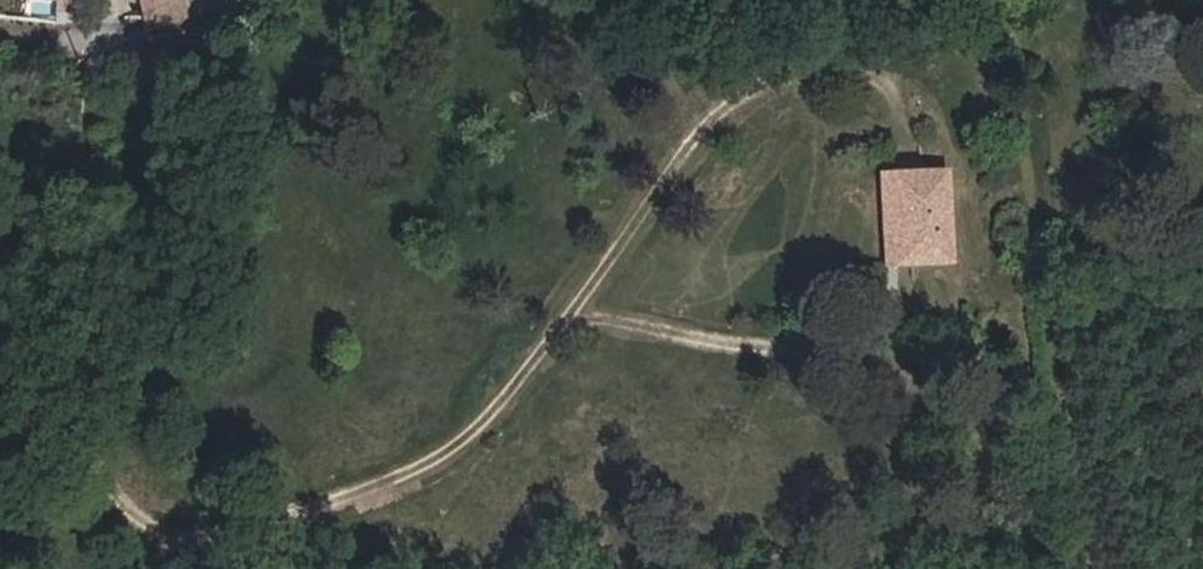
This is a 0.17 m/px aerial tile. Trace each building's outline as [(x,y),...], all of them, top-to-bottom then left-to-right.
[(53,12),(69,13),(69,0),(53,0),(53,12)] [(207,0),(141,0),(151,33),(211,15),(207,0)] [(951,255),(947,168),(874,172),(878,258),(951,255)]
